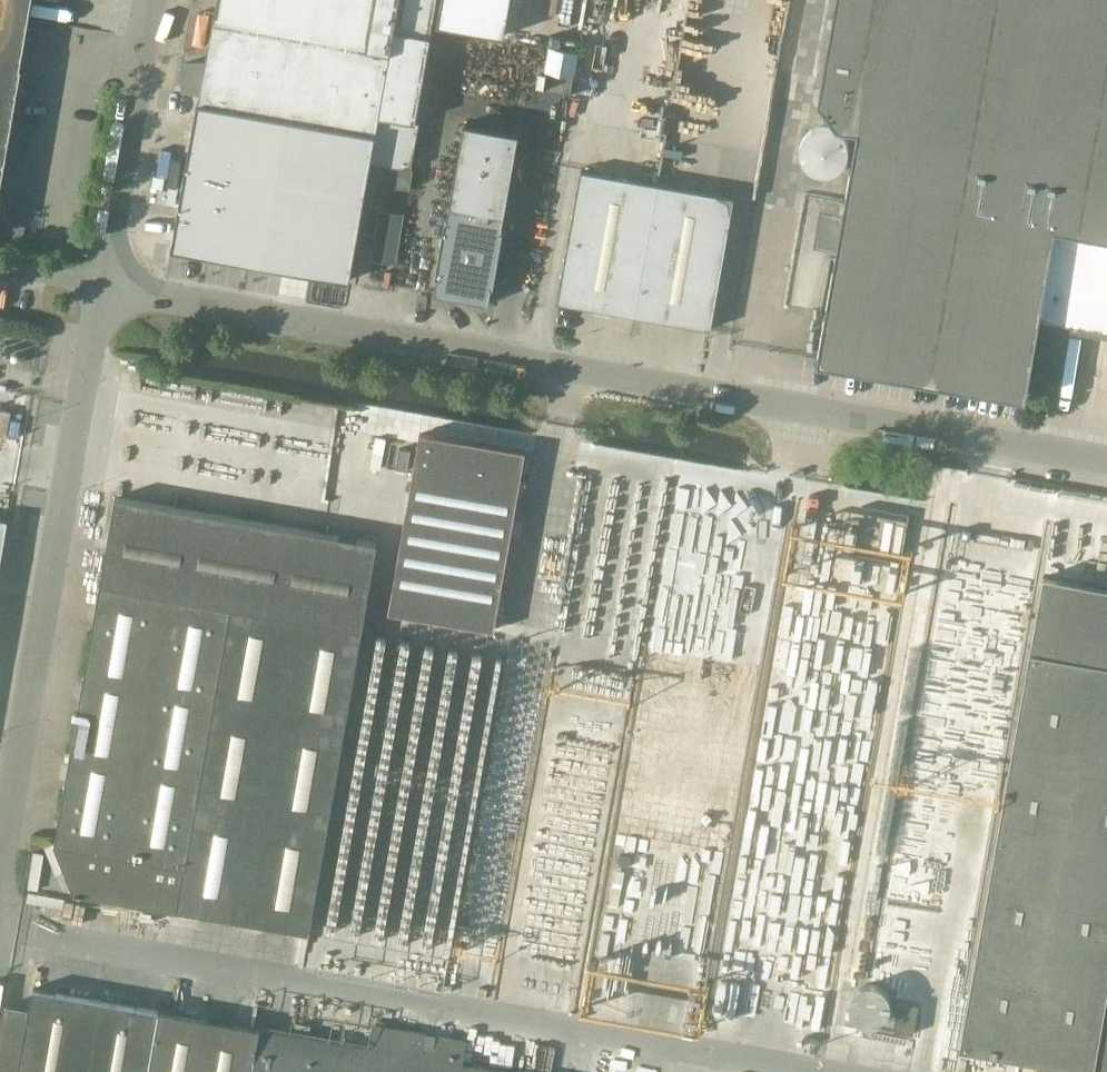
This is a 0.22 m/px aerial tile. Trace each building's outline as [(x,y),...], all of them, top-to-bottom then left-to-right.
[(32,0),(0,0),(0,184),(32,0)] [(199,102),(254,111),(376,133),(379,116),(415,122),(436,0),(217,0),(199,102)] [(437,23),(504,34),(510,0),(441,0),(437,23)] [(818,98),(862,107),(1106,150),(1106,0),(836,0),(818,98)] [(818,98),(836,123),(858,127),(816,359),(1024,395),(1025,388),(1034,390),(1038,371),(1028,370),(1038,316),(1106,328),(1106,150),(862,107),(818,98)] [(233,226),(254,111),(199,102),(173,250),(228,259),(233,226)] [(418,123),(415,122),(379,116),(376,133),(254,111),(233,226),(228,259),(349,281),(369,162),(410,169),(418,123)] [(464,123),(447,221),(445,220),(435,275),(437,276),(434,293),(489,303),(492,285),(494,286),(503,231),(501,230),(518,132),(464,123)] [(557,301),(710,328),(734,197),(581,170),(557,301)] [(25,227),(4,223),(2,235),(23,238),(25,227)] [(389,611),(493,629),(525,451),(421,432),(389,611)] [(115,496),(112,516),(55,842),(75,891),(310,932),(378,542),(115,496)] [(1042,576),(1030,650),(960,1046),(1106,1071),(1106,587),(1042,576)] [(869,1028),(877,1027),(885,1022),(888,1017),(890,1012),(892,1004),(889,997),(884,991),(880,988),(871,985),(864,986),(856,990),(852,996),(849,1001),(849,1007),(851,1015),(854,1020),(858,1024),(863,1027),(869,1028)] [(137,1006),(33,988),(29,1009),(5,1005),(0,1032),(0,1071),(513,1071),(462,1063),(467,1040),(375,1024),(371,1047),(283,1031),(261,1028),(159,1009),(159,1010),(137,1006)] [(914,1033),(919,1005),(899,1001),(894,1030),(914,1033)]
